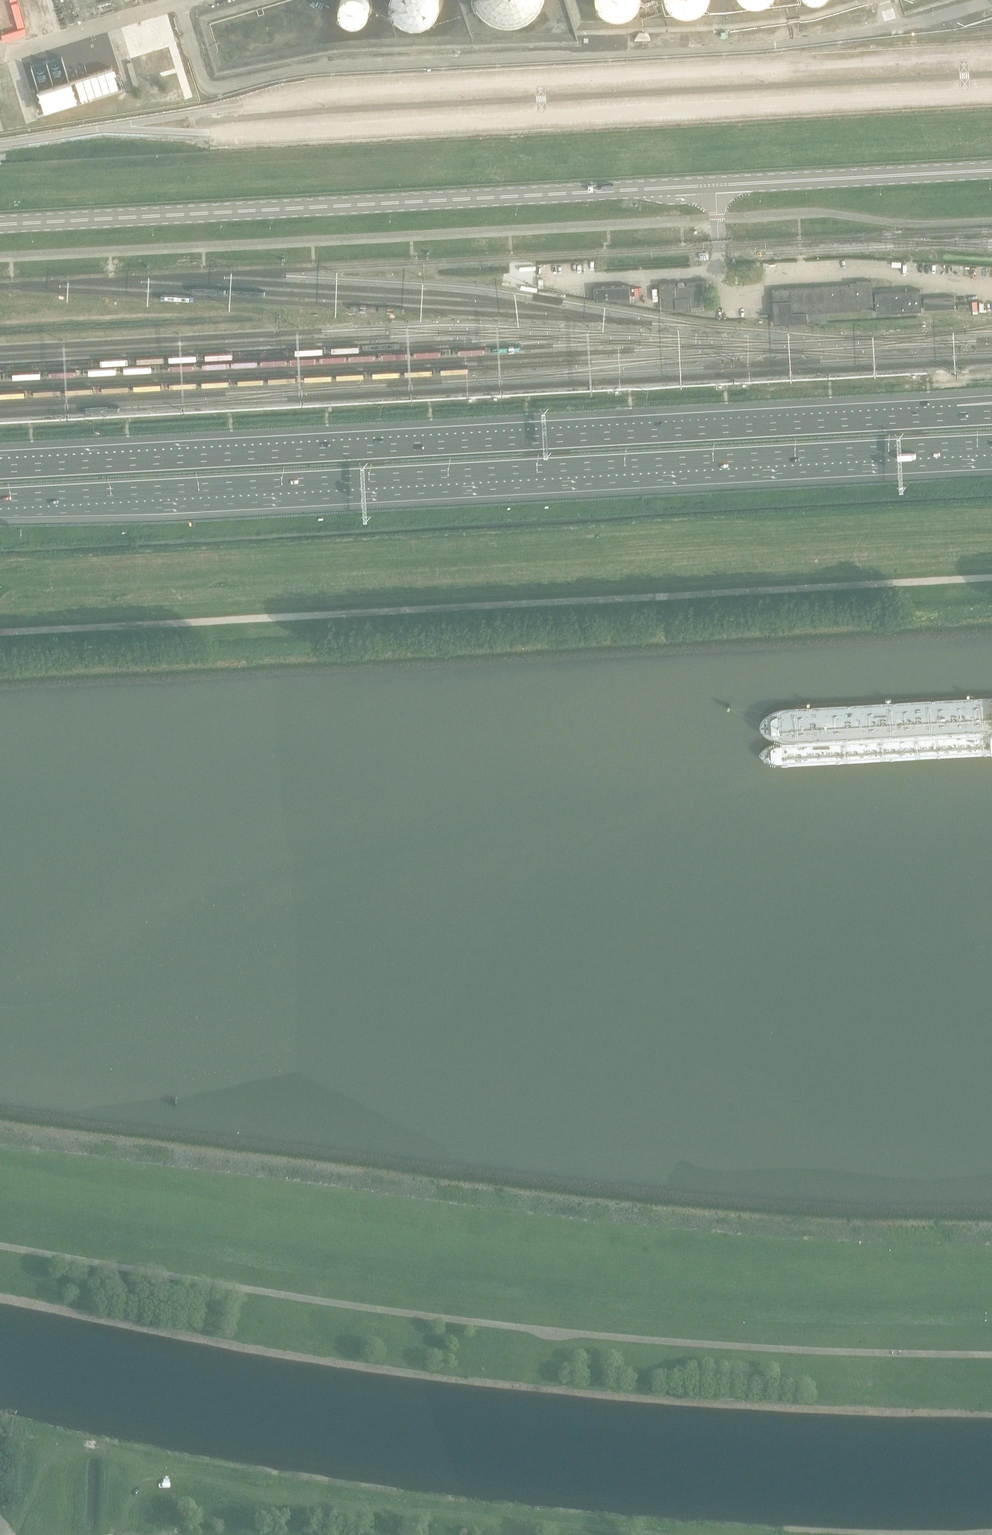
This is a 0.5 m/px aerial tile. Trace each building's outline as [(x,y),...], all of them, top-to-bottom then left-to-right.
[(370,7),(370,4),(369,1),(368,0),(341,0),(340,1),(339,4),(339,7),(339,9),(339,12),(341,16),(343,18),(345,20),(348,22),(350,23),(354,23),(357,23),(360,22),(363,21),(365,19),(367,16),(369,14),(370,11),(370,8),(370,7)] [(391,1),(392,6),(394,10),(398,14),(401,17),(405,19),(409,21),(414,22),(420,21),(424,20),(429,17),(432,15),(435,12),(437,7),(439,2),(439,0),(391,0),(391,1)] [(478,2),(482,7),(488,11),(493,15),(499,17),(507,18),(514,18),(521,16),(528,13),(533,9),(538,4),(540,0),(477,0),(478,2)] [(602,2),(604,5),(607,8),(611,10),(616,12),(620,12),(625,12),(629,11),(632,9),(636,6),(639,3),(640,0),(601,0),(602,2)] [(672,0),(675,4),(678,6),(682,8),(686,9),(691,9),(695,9),(699,7),(702,5),(705,3),(707,0),(672,0)] [(34,89),(40,108),(116,85),(111,66),(86,73),(78,76),(69,78),(54,83),(38,88),(34,89)] [(595,261),(584,261),(585,274),(596,274),(595,261)] [(675,283),(660,284),(660,296),(664,296),(664,308),(676,307),(676,310),(692,310),(691,306),(701,306),(700,294),(703,294),(702,281),(687,282),(687,286),(685,286),(685,284),(684,284),(683,283),(681,283),(679,283),(678,284),(678,285),(678,286),(675,286),(675,283)] [(850,285),(772,289),(773,302),(774,323),(807,321),(807,312),(861,309),(861,306),(876,305),(876,313),(921,310),(920,290),(875,293),(875,294),(872,294),(871,281),(853,282),(850,282),(850,285)] [(630,285),(595,287),(596,299),(620,298),(620,302),(632,301),(630,285)] [(954,297),(924,298),(925,309),(955,308),(954,297)]
